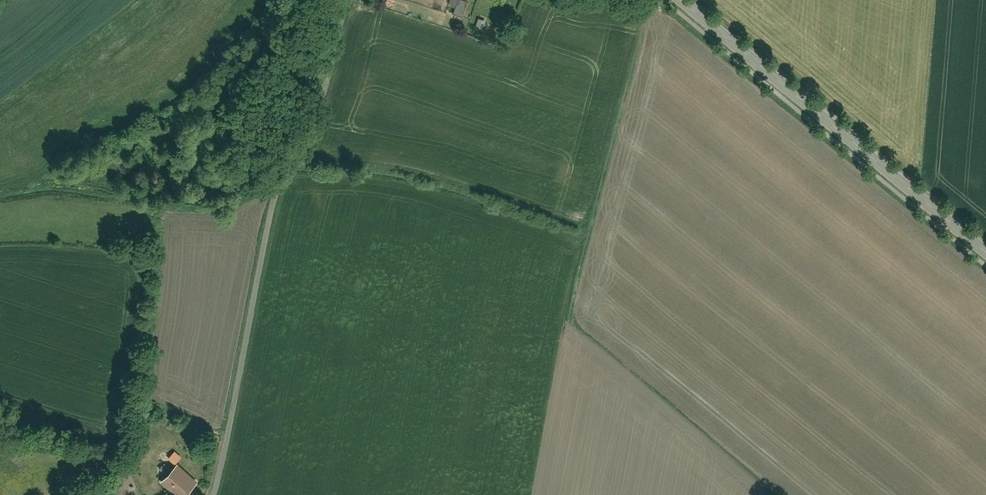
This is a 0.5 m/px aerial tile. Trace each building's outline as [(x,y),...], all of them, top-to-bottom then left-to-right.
[(443,9),(463,16),(469,0),(446,0),(443,9)] [(170,455),(176,461),(181,456),(175,450),(170,455)] [(179,494),(183,494),(197,481),(178,462),(162,478),(179,494)]
